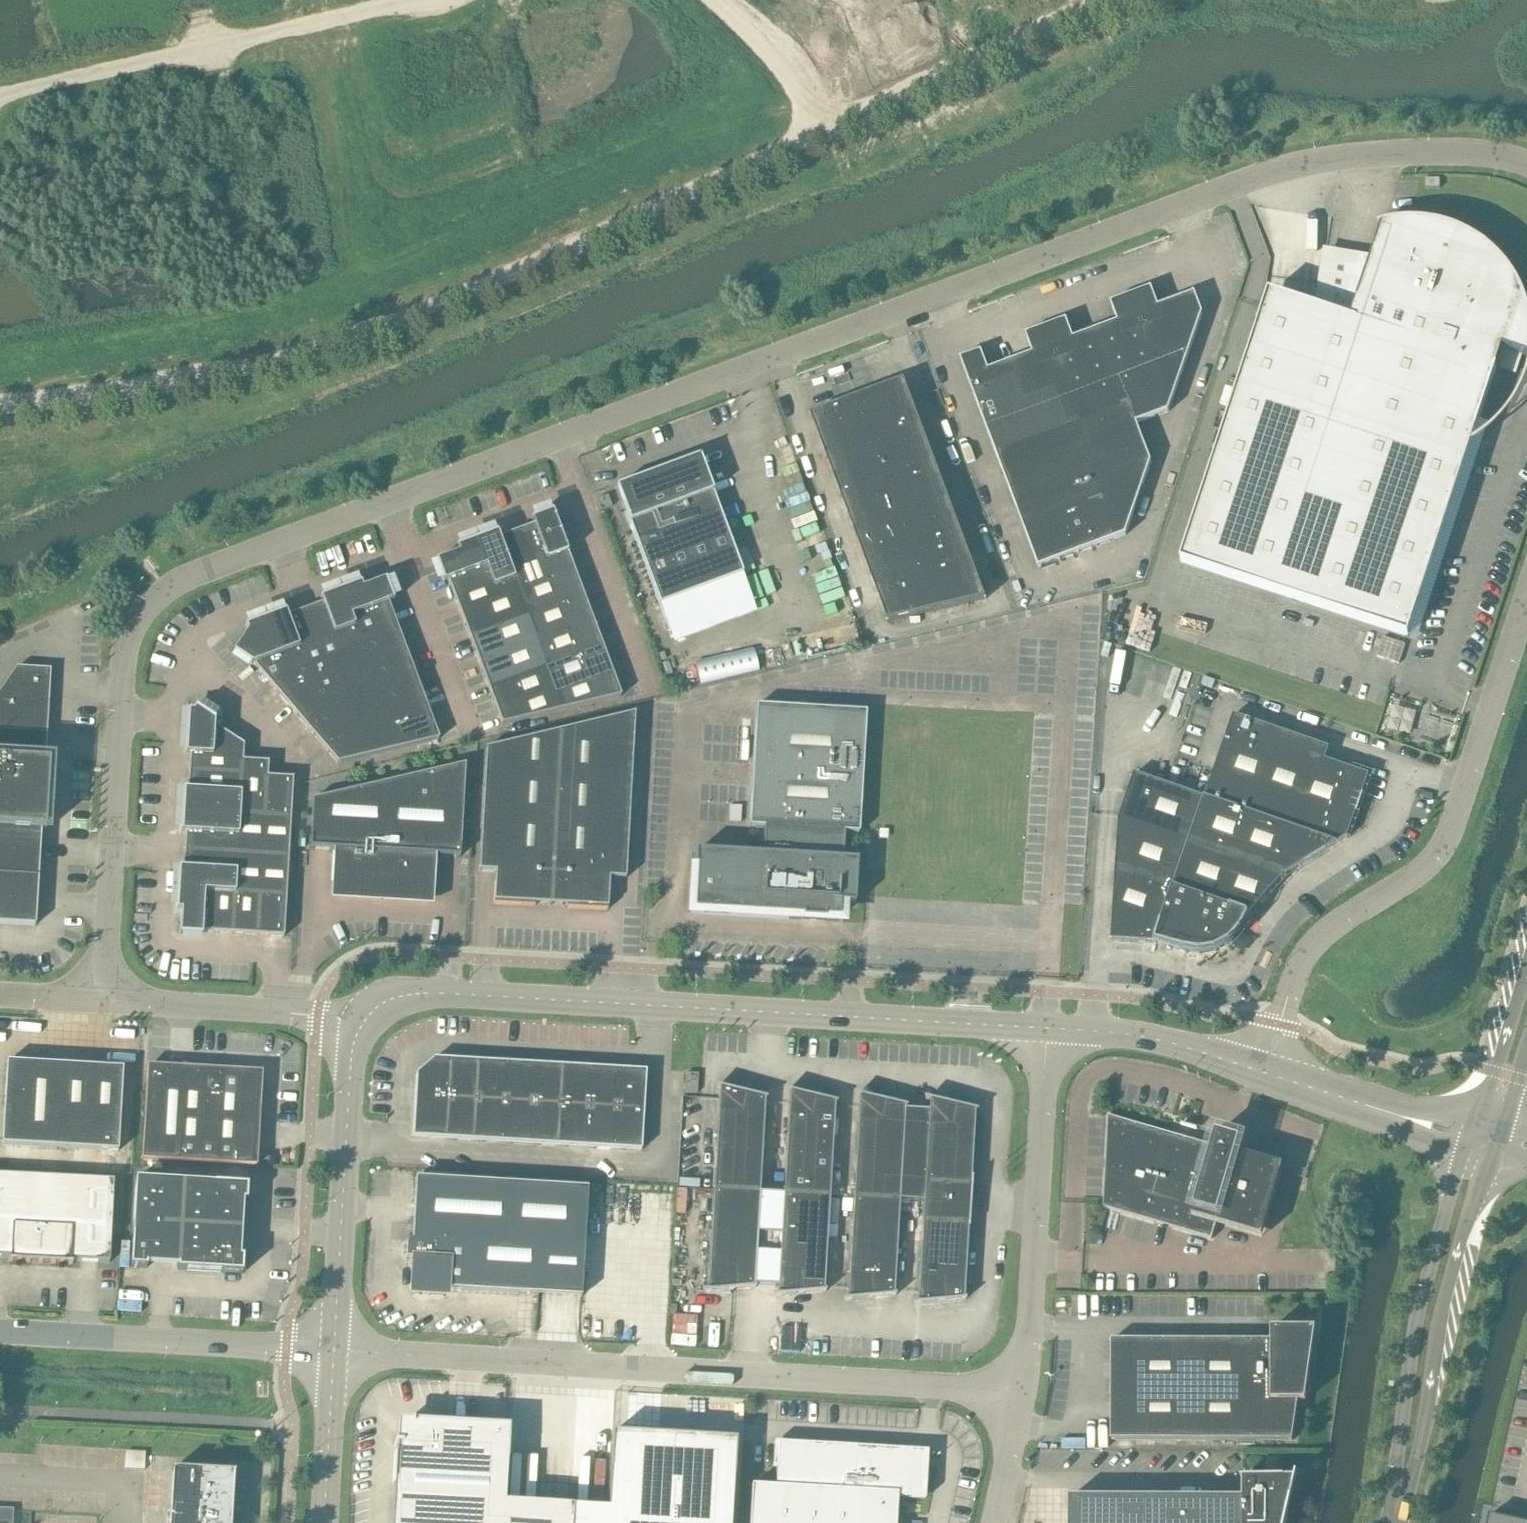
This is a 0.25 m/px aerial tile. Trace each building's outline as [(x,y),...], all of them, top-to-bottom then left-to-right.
[(1440,178),(1425,179),(1425,188),(1440,188),(1440,178)] [(1181,561),(1408,636),(1476,430),(1497,368),(1508,371),(1514,353),(1526,357),(1526,303),(1523,294),(1518,284),(1513,274),(1506,265),(1498,257),(1490,249),(1481,242),(1472,237),(1462,232),(1451,228),(1441,225),(1430,223),(1419,222),(1408,222),(1403,222),(1398,222),(1393,223),(1388,224),(1383,225),(1379,227),(1379,229),(1382,228),(1352,320),(1265,307),(1181,561)] [(1169,397),(1175,395),(1203,314),(1195,293),(1159,307),(1152,288),(1131,296),(1169,397)] [(1118,322),(1096,330),(1119,392),(1122,391),(1130,411),(1169,397),(1131,296),(1111,303),(1118,322)] [(1119,392),(1096,330),(1074,338),(1067,320),(1046,327),(1077,408),(1119,392)] [(1034,424),(1066,412),(1077,408),(1046,327),(1026,335),(1033,354),(1011,362),(1034,424)] [(961,359),(991,440),(1034,424),(1011,362),(989,370),(983,355),(983,356),(982,352),(961,359)] [(858,398),(865,417),(912,400),(905,380),(858,398)] [(1148,452),(1137,424),(1135,425),(1130,411),(1122,391),(1119,392),(1077,408),(1066,412),(1081,453),(1089,474),(1148,452)] [(1169,397),(1130,411),(1135,425),(1137,424),(1169,412),(1175,395),(1169,397)] [(819,435),(857,420),(865,417),(858,398),(811,415),(819,435)] [(920,419),(912,400),(865,417),(873,437),(920,419)] [(991,440),(1006,481),(1081,453),(1066,412),(1034,424),(991,440)] [(819,435),(826,454),(873,437),(865,417),(857,420),(819,435)] [(927,439),(920,419),(873,437),(880,456),(927,439)] [(826,454),(833,474),(880,456),(873,437),(826,454)] [(934,458),(927,439),(880,456),(887,476),(934,458)] [(1114,540),(1126,535),(1152,462),(1148,452),(1089,474),(1097,494),(1114,540)] [(1006,481),(1020,516),(1022,522),(1041,515),(1059,508),(1078,501),(1097,494),(1089,474),(1081,453),(1006,481)] [(833,474),(840,493),(887,476),(880,456),(833,474)] [(941,478),(934,458),(887,476),(895,495),(941,478)] [(625,513),(659,605),(742,574),(708,482),(705,483),(697,461),(619,490),(627,512),(625,513)] [(840,493),(848,513),(895,495),(887,476),(840,493)] [(949,497),(941,478),(895,495),(902,515),(949,497)] [(1095,547),(1114,540),(1097,494),(1078,501),(1095,547)] [(608,495),(596,499),(601,511),(612,507),(608,495)] [(848,513),(855,532),(902,515),(895,495),(848,513)] [(956,517),(949,497),(902,515),(909,534),(956,517)] [(1076,554),(1095,547),(1078,501),(1059,508),(1076,554)] [(1058,561),(1076,554),(1059,508),(1041,515),(1058,561)] [(533,525),(515,532),(535,584),(574,570),(554,518),(553,518),(551,512),(531,520),(533,525)] [(855,532),(857,538),(862,552),(909,534),(902,515),(855,532)] [(1058,561),(1041,515),(1022,522),(1039,568),(1058,561)] [(963,536),(956,517),(909,534),(916,554),(963,536)] [(515,532),(498,538),(496,533),(476,540),(498,599),(517,592),(535,584),(515,532)] [(862,552),(869,571),(916,554),(909,534),(862,552)] [(970,556),(963,536),(916,554),(924,573),(970,556)] [(458,553),(440,560),(440,561),(435,563),(442,583),(448,581),(460,613),(498,599),(476,540),(456,548),(458,553)] [(869,571),(877,591),(924,573),(916,554),(869,571)] [(978,575),(970,556),(924,573),(931,593),(978,575)] [(583,596),(574,570),(535,584),(517,592),(526,617),(583,596)] [(877,591),(888,622),(937,610),(931,593),(924,573),(877,591)] [(978,575),(931,593),(937,610),(987,599),(982,587),(978,575)] [(342,596),(362,649),(400,635),(380,582),(342,596)] [(460,613),(469,639),(526,617),(517,592),(498,599),(460,613)] [(342,596),(305,610),(324,663),(333,659),(362,649),(342,596)] [(593,622),(583,596),(526,617),(536,643),(593,622)] [(305,610),(267,624),(278,655),(288,651),(296,673),(324,663),(305,610)] [(469,639),(479,665),(536,643),(526,617),(469,639)] [(602,648),(593,622),(536,643),(546,669),(602,648)] [(269,683),(296,673),(288,651),(278,655),(267,624),(247,632),(236,649),(244,654),(269,683)] [(400,635),(362,649),(333,659),(343,685),(409,660),(400,635)] [(669,654),(663,639),(653,642),(658,655),(659,655),(660,657),(669,654)] [(479,665),(489,691),(546,669),(536,643),(479,665)] [(612,673),(602,648),(546,669),(555,695),(612,673)] [(269,683),(288,706),(343,685),(333,659),(324,663),(296,673),(269,683)] [(419,686),(409,660),(343,685),(353,711),(419,686)] [(38,893),(41,831),(46,831),(50,764),(45,764),(51,670),(16,667),(0,691),(0,923),(36,925),(38,893)] [(546,669),(489,691),(501,725),(561,710),(555,695),(546,669)] [(612,673),(555,695),(561,710),(621,696),(612,673)] [(288,706),(307,728),(353,711),(343,685),(288,706)] [(429,712),(419,686),(353,711),(360,731),(362,737),(429,712)] [(697,867),(696,881),(691,880),(689,915),(788,921),(788,916),(802,916),(802,919),(824,920),(824,918),(839,919),(840,904),(854,905),(856,861),(842,860),(844,833),(858,834),(865,712),(756,706),(749,827),(764,828),(762,856),(695,852),(694,867),(697,867)] [(193,712),(192,712),(192,713),(187,712),(184,755),(190,755),(189,772),(242,776),(243,761),(242,761),(243,746),(212,725),(215,720),(196,708),(193,712)] [(307,728),(322,746),(360,731),(353,711),(307,728)] [(429,712),(362,737),(369,756),(439,739),(429,712)] [(551,905),(566,905),(566,908),(607,910),(609,888),(608,888),(609,878),(625,879),(634,713),(560,731),(551,905)] [(1205,798),(1337,844),(1346,838),(1347,838),(1369,775),(1325,760),(1329,748),(1233,715),(1205,798)] [(360,731),(322,746),(337,763),(369,756),(362,737),(360,731)] [(535,904),(551,905),(560,731),(486,749),(479,871),(495,872),(495,882),(494,882),(493,904),(535,906),(535,904)] [(267,777),(268,762),(267,762),(243,761),(242,776),(239,815),(265,816),(268,777),(267,777)] [(333,850),(333,858),(331,895),(433,901),(435,864),(436,856),(460,857),(465,765),(312,800),(309,849),(333,850)] [(188,791),(182,790),(181,811),(239,815),(242,776),(189,772),(188,791)] [(1205,798),(1134,773),(1118,819),(1189,843),(1205,798)] [(293,778),(291,778),(268,777),(265,816),(291,818),(293,778)] [(1285,876),(1337,844),(1205,798),(1189,843),(1285,876)] [(180,833),(185,833),(184,851),(288,857),(291,818),(265,816),(239,815),(181,811),(180,833)] [(1118,819),(1115,870),(1173,890),(1189,843),(1118,819)] [(1248,916),(1285,876),(1189,843),(1173,890),(1202,900),(1248,916)] [(183,869),(178,869),(176,889),(235,893),(260,895),(286,896),(288,857),(184,851),(183,869)] [(1154,943),(1173,890),(1115,870),(1111,940),(1154,943)] [(181,911),(179,931),(180,931),(180,936),(202,938),(202,932),(232,934),(235,893),(176,889),(175,911),(181,911)] [(1173,890),(1154,943),(1172,948),(1184,951),(1202,900),(1173,890)] [(232,934),(258,935),(260,895),(235,893),(232,934)] [(284,937),(286,896),(260,895),(258,935),(284,937)] [(1248,916),(1202,900),(1184,951),(1200,953),(1216,951),(1230,943),(1241,930),(1248,916)] [(416,1074),(415,1097),(447,1099),(449,1059),(434,1058),(416,1074)] [(477,1061),(475,1061),(449,1059),(447,1099),(475,1101),(477,1061)] [(505,1063),(503,1062),(477,1061),(475,1101),(503,1102),(505,1063)] [(123,1068),(7,1062),(2,1145),(118,1151),(123,1068)] [(533,1064),(505,1063),(503,1102),(531,1104),(533,1064)] [(561,1066),(560,1066),(533,1064),(531,1104),(559,1106),(561,1066)] [(180,1162),(183,1115),(186,1068),(148,1065),(142,1160),(180,1162)] [(589,1067),(561,1066),(559,1106),(587,1107),(589,1067)] [(617,1069),(616,1069),(589,1067),(587,1107),(615,1109),(617,1069)] [(223,1070),(186,1068),(183,1115),(221,1117),(223,1070)] [(615,1109),(644,1111),(646,1071),(617,1069),(615,1109)] [(221,1117),(258,1119),(261,1072),(223,1070),(221,1117)] [(698,1074),(686,1073),(685,1092),(697,1093),(698,1074)] [(719,1089),(713,1190),(759,1193),(764,1099),(766,1100),(766,1098),(717,1087),(717,1089),(719,1089)] [(783,1194),(829,1197),(834,1103),(836,1104),(836,1102),(787,1091),(787,1093),(789,1093),(783,1194)] [(858,1097),(853,1198),(899,1201),(904,1110),(904,1107),(906,1108),(906,1106),(857,1095),(856,1097),(858,1097)] [(412,1137),(444,1139),(447,1099),(415,1097),(412,1137)] [(444,1139),(472,1141),(475,1101),(447,1099),(444,1139)] [(904,1110),(899,1201),(923,1202),(924,1183),(970,1186),(974,1111),(976,1112),(976,1110),(927,1099),(926,1101),(928,1101),(928,1111),(904,1110)] [(472,1141),(500,1142),(503,1102),(475,1101),(472,1141)] [(500,1142),(527,1144),(528,1144),(531,1104),(503,1102),(500,1142)] [(528,1144),(556,1146),(559,1106),(531,1104),(528,1144)] [(556,1146),(584,1147),(587,1107),(559,1106),(556,1146)] [(584,1147),(612,1149),(615,1109),(587,1107),(584,1147)] [(644,1111),(615,1109),(612,1149),(641,1151),(644,1111)] [(258,1119),(221,1117),(183,1115),(180,1162),(256,1166),(258,1119)] [(1213,1146),(1207,1144),(1207,1143),(1206,1141),(1205,1139),(1204,1138),(1203,1138),(1201,1138),(1200,1138),(1198,1139),(1197,1140),(1197,1141),(1109,1115),(1104,1207),(1212,1239),(1217,1223),(1263,1237),(1283,1166),(1237,1153),(1240,1141),(1213,1132),(1212,1134),(1216,1135),(1213,1146)] [(0,1175),(0,1257),(10,1257),(10,1260),(8,1260),(8,1261),(72,1265),(72,1263),(70,1263),(70,1260),(109,1262),(113,1181),(0,1175)] [(445,1290),(537,1295),(581,1298),(587,1188),(415,1178),(411,1241),(406,1241),(405,1258),(415,1259),(413,1292),(444,1294),(445,1290)] [(146,1268),(147,1265),(177,1267),(177,1270),(242,1274),(243,1257),(240,1257),(243,1202),(246,1202),(247,1186),(135,1179),(130,1267),(146,1268)] [(967,1224),(970,1186),(924,1183),(923,1202),(921,1222),(967,1224)] [(754,1286),(759,1193),(713,1190),(707,1291),(705,1291),(705,1293),(756,1288),(755,1286),(754,1286)] [(783,1194),(777,1295),(775,1295),(775,1297),(825,1292),(825,1290),(823,1290),(829,1197),(783,1194)] [(893,1294),(899,1201),(853,1198),(847,1299),(845,1299),(845,1301),(895,1296),(895,1294),(893,1294)] [(963,1298),(967,1224),(921,1222),(917,1303),(915,1303),(915,1305),(965,1300),(965,1298),(963,1298)] [(1316,1328),(1271,1328),(1271,1340),(1112,1340),(1111,1440),(1293,1440),(1298,1401),(1306,1401),(1316,1328)] [(391,1522),(730,1522),(730,1517),(735,1441),(612,1434),(608,1510),(572,1508),(504,1504),(506,1462),(507,1462),(509,1427),(427,1423),(413,1422),(413,1421),(411,1421),(410,1426),(401,1425),(400,1443),(394,1443),(394,1446),(396,1446),(395,1454),(394,1454),(393,1482),(391,1522)] [(749,1522),(895,1522),(896,1497),(920,1499),(924,1499),(927,1452),(923,1452),(778,1443),(777,1443),(774,1443),(772,1468),(776,1468),(775,1487),(751,1486),(749,1522)] [(233,1474),(235,1474),(235,1473),(172,1469),(172,1471),(173,1471),(170,1522),(230,1522),(233,1474)] [(1297,1474),(1296,1474),(1295,1478),(1243,1478),(1243,1498),(1069,1498),(1069,1522),(1286,1522),(1297,1474)] [(1487,1522),(1511,1522),(1516,1501),(1492,1496),(1487,1522)] [(1511,1522),(1526,1522),(1526,1504),(1516,1501),(1511,1522)]
